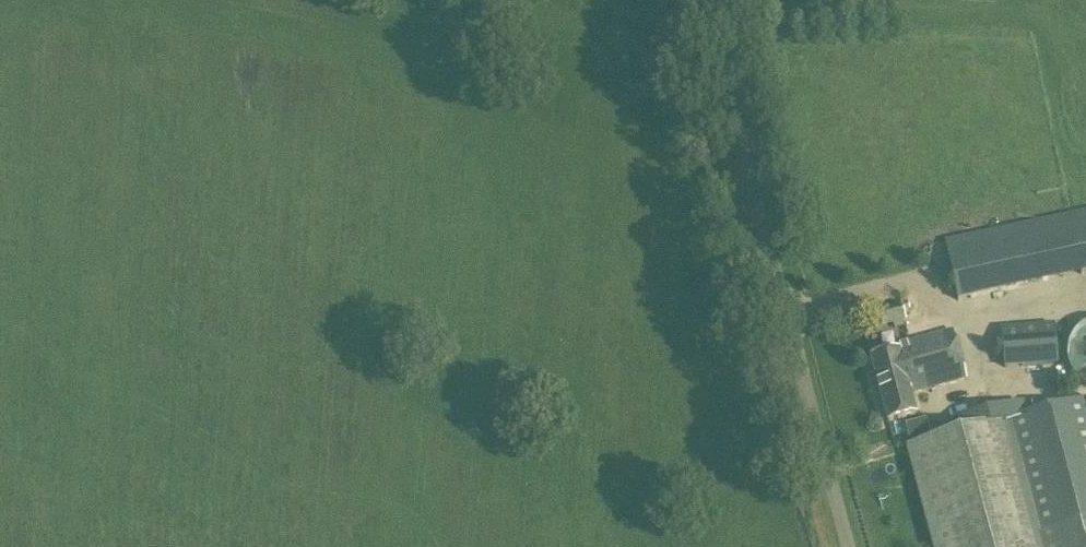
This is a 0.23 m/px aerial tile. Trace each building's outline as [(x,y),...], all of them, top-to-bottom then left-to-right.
[(965,263),(1037,247),(1031,223),(946,241),(959,300),(973,297),(965,263)] [(883,327),(905,321),(903,312),(910,310),(908,302),(879,310),(883,327)] [(1004,370),(1059,366),(1055,325),(1001,329),(1004,370)] [(1083,327),(1079,330),(1075,334),(1071,339),(1069,345),(1067,350),(1067,356),(1067,362),(1069,368),(1071,373),(1075,378),(1079,383),(1084,386),(1085,387),(1085,325),(1083,327)] [(899,351),(869,359),(887,424),(917,416),(911,397),(967,381),(953,330),(897,346),(899,351)] [(1027,416),(1023,402),(949,423),(952,436),(911,447),(937,546),(1085,546),(1085,400),(1027,416)]
